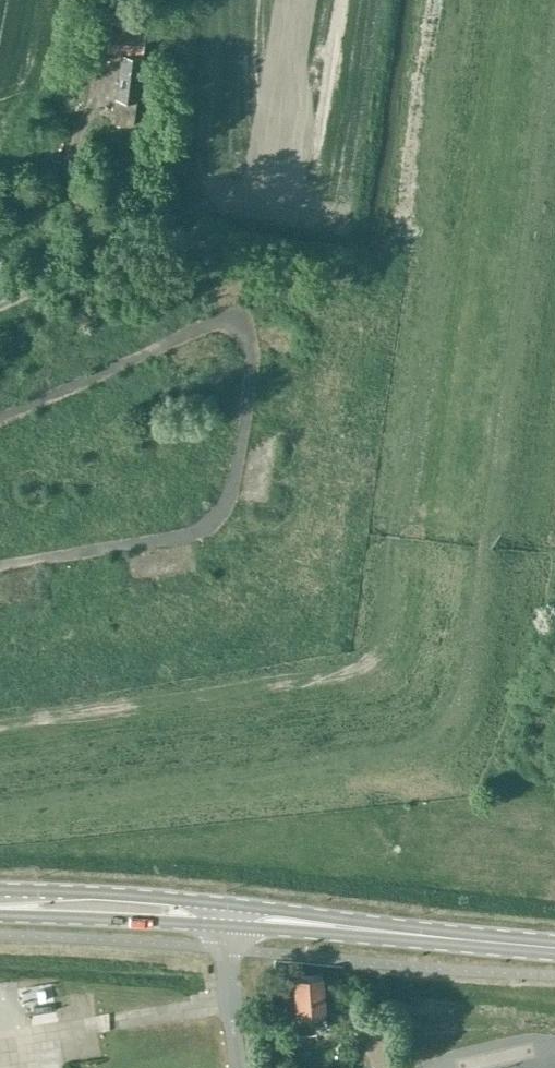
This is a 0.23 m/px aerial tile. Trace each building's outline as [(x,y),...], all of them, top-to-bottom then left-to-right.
[(142,54),(144,41),(146,27),(135,26),(136,14),(112,11),(107,51),(121,52),(115,98),(116,98),(113,121),(134,124),(137,99),(138,99),(143,55),(142,54)] [(324,1023),(322,1002),(320,974),(295,977),(300,1032),(316,1031),(315,1023),(324,1023)]
